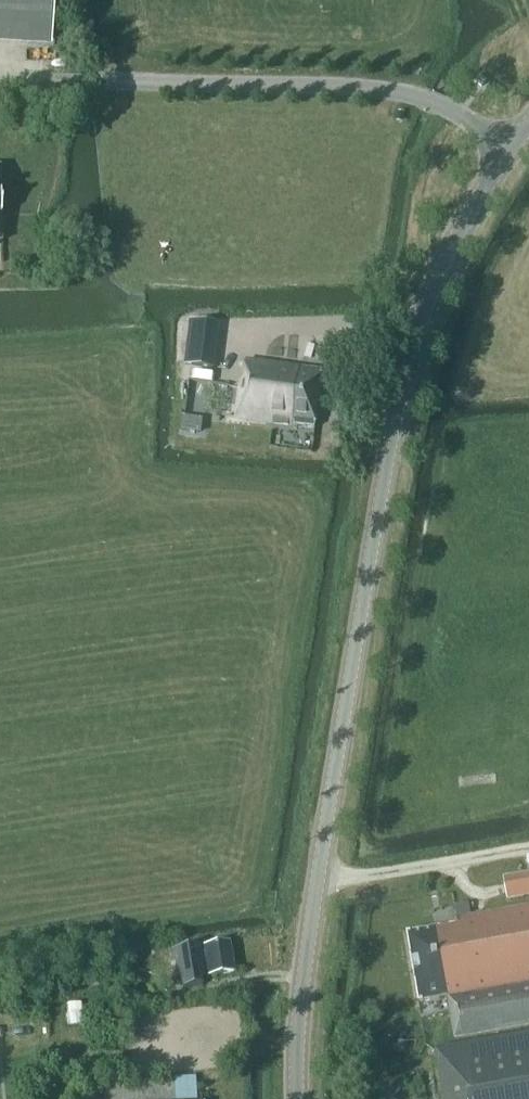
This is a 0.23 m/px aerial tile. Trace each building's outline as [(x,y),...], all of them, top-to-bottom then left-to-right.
[(53,0),(0,0),(0,48),(51,50),(53,0)] [(214,339),(188,336),(184,366),(210,370),(214,339)] [(314,429),(322,371),(245,361),(243,379),(240,379),(235,419),(314,429)] [(194,406),(213,408),(216,383),(197,381),(194,406)] [(184,418),(182,432),(202,434),(204,420),(184,418)] [(528,895),(528,873),(503,878),(507,898),(528,895)] [(471,916),(469,904),(455,906),(457,919),(456,919),(458,926),(408,935),(411,956),(415,981),(416,981),(420,1002),(447,997),(455,1039),(528,1025),(528,906),(471,916)] [(201,987),(200,972),(207,971),(208,979),(233,975),(228,945),(203,949),(204,953),(200,953),(199,947),(170,952),(182,990),(201,987)] [(435,1050),(444,1098),(528,1098),(528,1033),(435,1050)]
